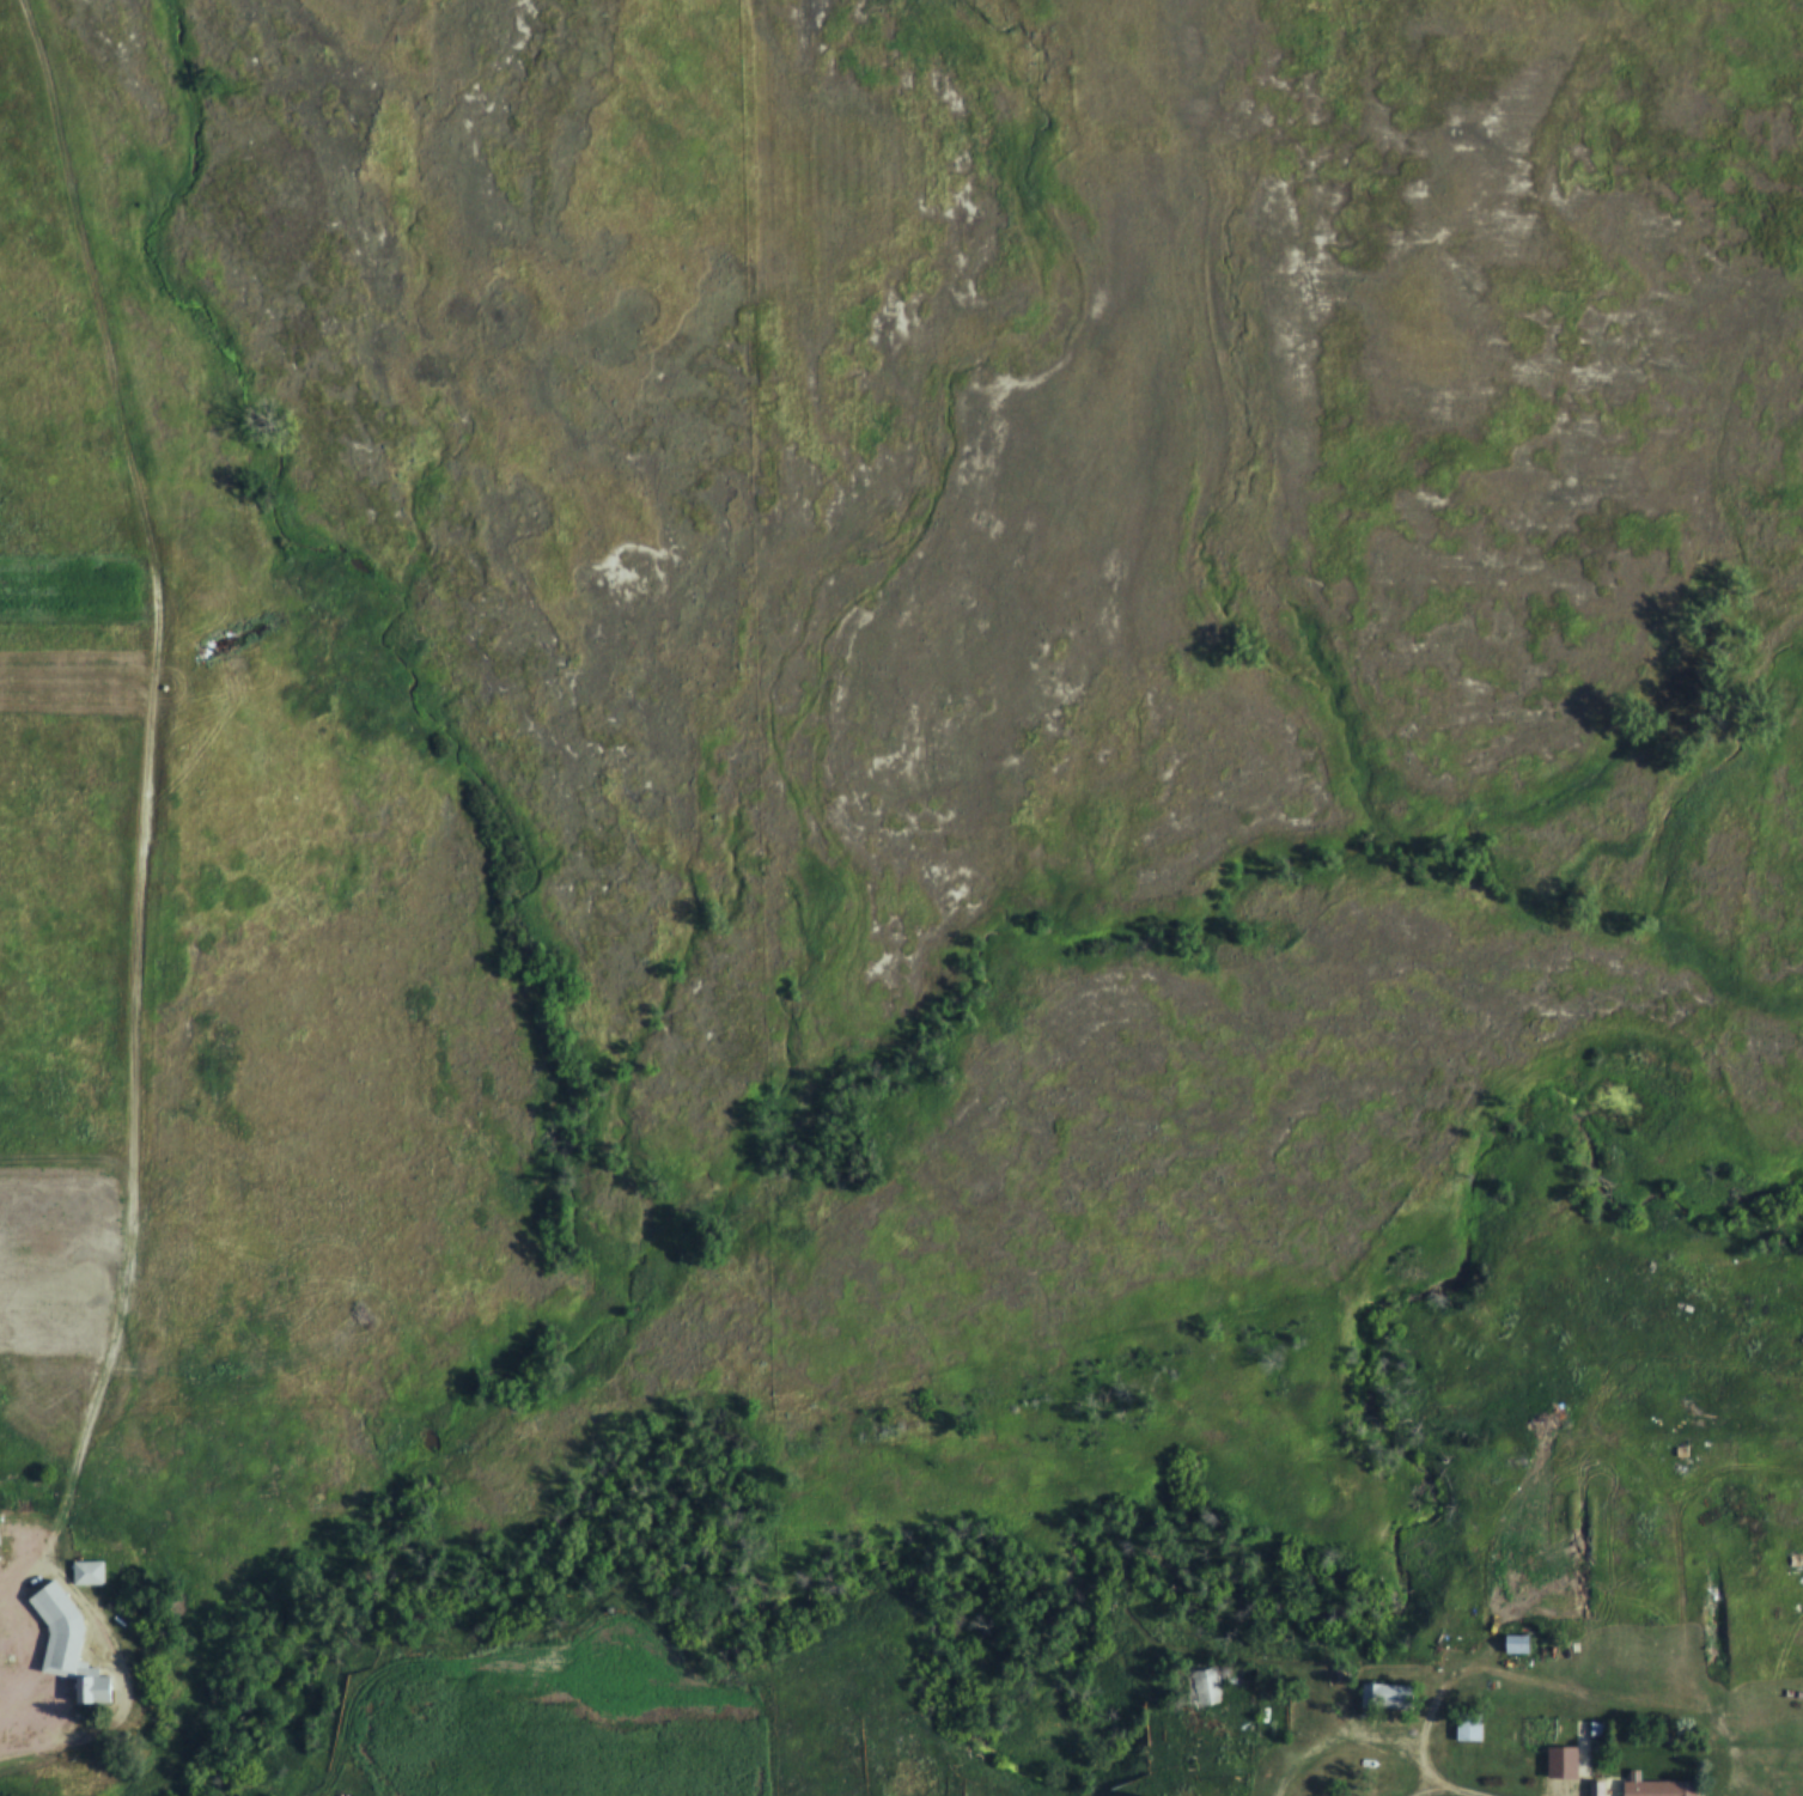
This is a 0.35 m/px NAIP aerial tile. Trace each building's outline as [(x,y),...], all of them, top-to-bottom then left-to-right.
[(103,1561),(70,1561),(70,1585),(103,1585),(103,1561)] [(37,1674),(73,1676),(72,1703),(108,1704),(109,1668),(73,1667),(75,1587),(39,1586),(37,1674)] [(1534,1636),(1501,1636),(1501,1656),(1534,1656),(1534,1636)] [(1177,1667),(1177,1705),(1211,1705),(1211,1667),(1177,1667)] [(1412,1686),(1359,1684),(1358,1709),(1411,1711),(1412,1686)] [(1453,1742),(1479,1742),(1479,1715),(1453,1715),(1453,1742)] [(1613,1782),(1590,1782),(1590,1795),(1613,1795),(1613,1782)] [(1620,1782),(1620,1795),(1693,1795),(1693,1782),(1620,1782)]
